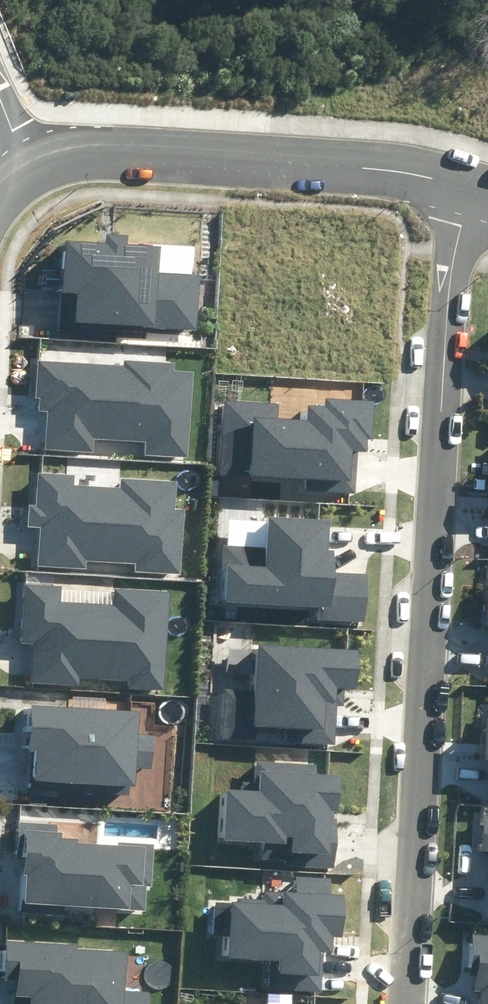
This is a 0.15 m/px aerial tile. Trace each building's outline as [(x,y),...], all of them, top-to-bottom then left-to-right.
[(75,322),(197,331),(201,276),(160,273),(162,246),(128,244),(129,235),(106,233),(106,245),(65,242),(62,293),(77,294),(75,322)] [(144,454),(188,457),(194,371),(174,370),(175,364),(125,360),(125,367),(36,361),(34,396),(40,396),(39,411),(48,412),(46,449),(92,453),(93,439),(145,442),(144,454)] [(305,491),(356,494),(358,451),(368,452),(369,439),(373,439),(376,401),(326,398),(325,408),(308,407),(307,420),(278,419),(279,402),(224,399),(220,475),(306,480),(305,491)] [(135,572),(182,574),(185,509),(176,508),(177,481),(122,478),(121,489),(75,486),(76,475),(39,473),(37,506),(29,505),(28,527),(42,528),(40,567),(85,570),(86,560),(135,563),(135,572)] [(315,620),(366,622),(368,574),(334,572),(335,550),(327,549),(328,520),(271,517),(269,549),(225,547),(223,603),(315,607),(315,620)] [(127,687),(163,689),(168,592),(115,589),(114,604),(61,602),(62,588),(24,586),(21,644),(34,644),(32,685),(79,687),(80,677),(127,680),(127,687)] [(222,738),(335,745),(337,706),(343,706),(344,689),(357,690),(359,651),(257,645),(254,690),(225,689),(222,738)] [(33,789),(129,796),(130,787),(136,787),(138,768),(150,769),(153,734),(139,733),(140,714),(32,705),(29,748),(36,749),(33,789)] [(287,866),(335,868),(338,818),(332,818),(333,808),(338,809),(340,776),(317,774),(317,764),(255,761),(254,782),(244,781),(243,791),(225,790),(222,840),(269,843),(268,860),(288,861),(287,866)] [(65,905),(146,910),(147,887),(153,887),(155,844),(118,842),(118,846),(78,844),(78,839),(63,838),(64,833),(57,832),(58,823),(19,821),(16,858),(24,858),(21,913),(64,915),(65,905)] [(273,990),(322,992),(324,951),(335,951),(335,935),(343,936),(345,895),(330,895),(331,878),(298,877),(297,893),(264,892),(264,898),(238,897),(238,902),(216,901),(215,934),(230,935),(229,960),(274,962),(273,990)] [(474,935),(472,968),(476,968),(475,991),(481,992),(481,1003),(487,1003),(487,936),(474,935)] [(150,993),(127,991),(129,952),(77,949),(77,946),(8,942),(6,978),(17,979),(16,997),(32,998),(32,1003),(150,1003),(150,993)]
